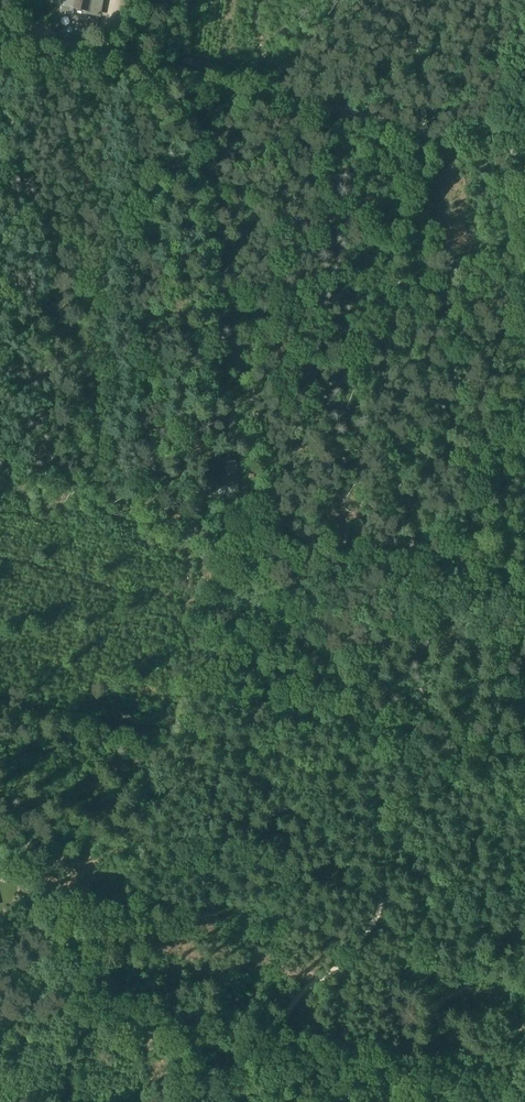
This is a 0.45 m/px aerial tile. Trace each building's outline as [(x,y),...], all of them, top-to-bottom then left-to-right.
[(75,7),(87,10),(90,0),(76,0),(75,7)] [(87,10),(101,13),(103,0),(90,0),(87,10)] [(235,460),(219,462),(221,485),(237,484),(235,460)]
